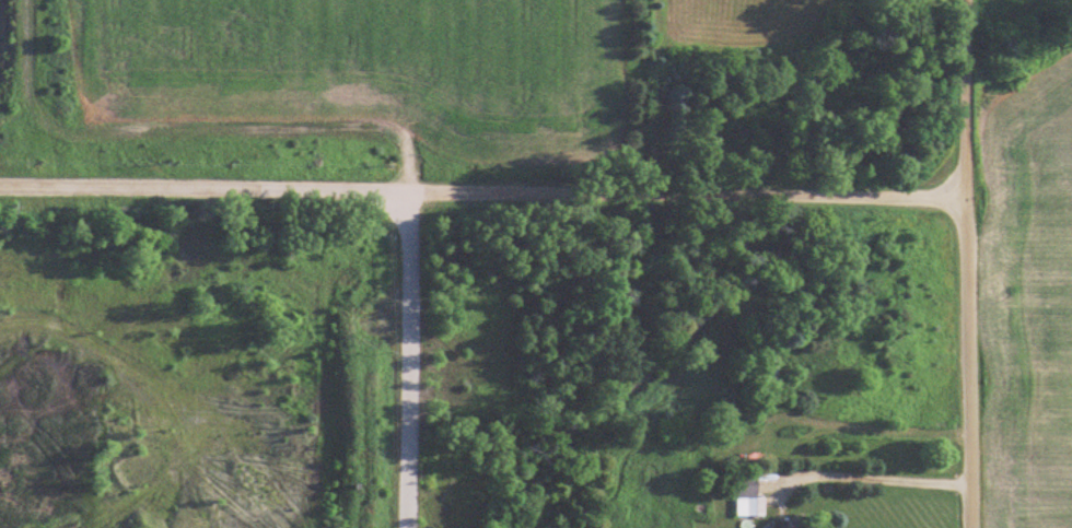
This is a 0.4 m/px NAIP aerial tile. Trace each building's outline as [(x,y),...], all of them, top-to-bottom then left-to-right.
[(763,473),(736,473),(736,516),(763,516),(763,473)] [(799,519),(774,519),(774,527),(799,527),(799,519)]
